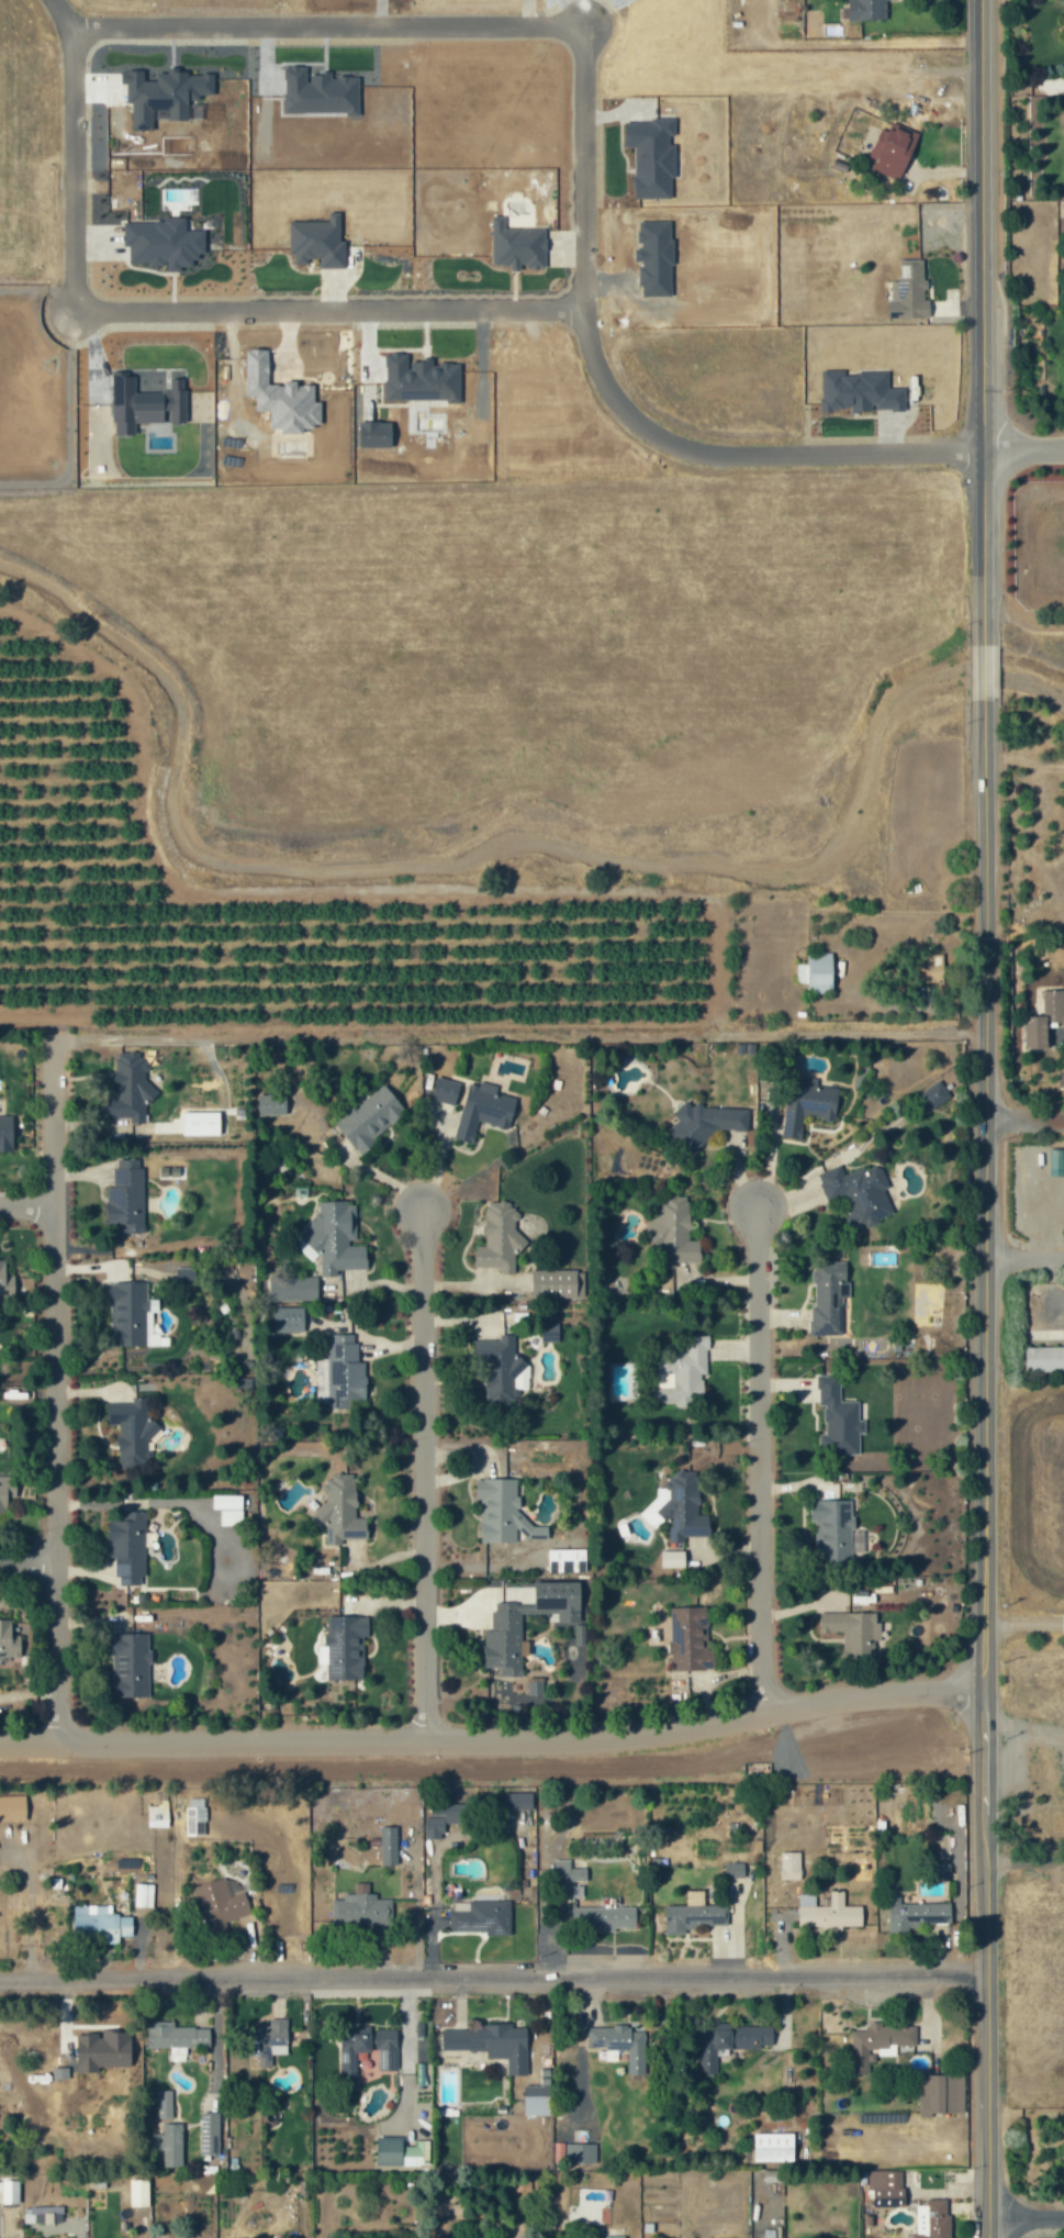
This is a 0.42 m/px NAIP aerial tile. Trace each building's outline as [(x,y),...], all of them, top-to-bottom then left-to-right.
[(887,0),(849,0),(848,19),(886,20),(887,0)] [(917,133),(892,126),(890,132),(879,129),(869,159),(874,161),(872,170),(903,180),(917,133)] [(930,318),(930,301),(925,301),(925,260),(900,260),(900,281),(890,281),(889,318),(930,318)] [(809,994),(834,993),(833,953),(808,954),(808,964),(797,964),(797,983),(808,983),(809,994)] [(943,954),(922,954),(922,983),(943,983),(943,954)] [(1048,1049),(1049,1024),(1063,1024),(1063,990),(1043,990),(1043,1017),(1026,1016),(1025,1049),(1048,1049)] [(115,1052),(116,1097),(106,1097),(106,1120),(146,1120),(146,1102),(151,1102),(150,1059),(140,1059),(140,1052),(115,1052)] [(456,1105),(460,1082),(435,1078),(431,1101),(456,1105)] [(785,1139),(802,1139),(803,1118),(837,1119),(838,1088),(817,1087),(817,1079),(788,1078),(785,1139)] [(455,1139),(474,1143),(478,1122),(509,1129),(518,1089),(480,1080),(479,1087),(468,1084),(455,1139)] [(929,1112),(951,1098),(940,1081),(918,1095),(929,1112)] [(335,1122),(358,1152),(408,1114),(384,1084),(335,1122)] [(258,1115),(287,1115),(287,1095),(258,1094),(258,1115)] [(749,1108),(706,1107),(700,1103),(683,1102),(675,1111),(675,1122),(667,1131),(667,1136),(687,1152),(696,1153),(715,1130),(748,1130),(749,1108)] [(220,1111),(183,1112),(184,1136),(220,1135),(220,1111)] [(14,1116),(0,1116),(0,1152),(13,1152),(14,1116)] [(1050,1149),(1050,1176),(1063,1176),(1063,1165),(1063,1150),(1050,1149)] [(122,1234),(144,1234),(144,1159),(114,1159),(114,1187),(106,1187),(106,1223),(122,1223),(122,1234)] [(817,1173),(827,1203),(846,1196),(856,1224),(895,1211),(879,1164),(844,1175),(841,1165),(817,1173)] [(702,1262),(701,1241),(690,1241),(689,1196),(653,1197),(655,1245),(658,1244),(659,1269),(675,1268),(675,1263),(702,1262)] [(367,1269),(367,1244),(356,1244),(356,1202),(319,1202),(319,1216),(310,1216),(310,1233),(306,1233),(307,1252),(321,1252),(321,1277),(337,1277),(337,1270),(367,1269)] [(515,1273),(515,1253),(524,1253),(525,1233),(516,1232),(517,1204),(486,1203),(485,1247),(475,1246),(474,1272),(515,1273)] [(15,1272),(5,1271),(5,1260),(0,1260),(0,1297),(15,1297),(15,1272)] [(533,1272),(533,1288),(545,1288),(545,1298),(584,1297),(584,1270),(545,1271),(545,1272),(533,1272)] [(840,1335),(840,1315),(844,1315),(844,1297),(849,1297),(848,1272),(812,1272),(813,1336),(840,1335)] [(271,1301),(318,1300),(317,1277),(286,1278),(286,1288),(270,1289),(271,1301)] [(112,1347),(167,1345),(167,1334),(153,1334),(152,1312),(158,1312),(157,1300),(147,1300),(147,1283),(105,1283),(105,1303),(111,1303),(112,1347)] [(304,1308),(273,1308),(273,1333),(304,1332),(304,1308)] [(328,1408),(358,1408),(358,1400),(366,1400),(367,1362),(357,1362),(357,1334),(329,1334),(328,1408)] [(474,1340),(474,1363),(491,1362),(491,1381),(486,1381),(486,1404),(520,1404),(520,1390),(529,1390),(529,1357),(515,1357),(515,1334),(499,1335),(499,1340),(474,1340)] [(704,1405),(703,1375),(708,1375),(708,1336),(686,1336),(686,1353),(656,1353),(657,1405),(704,1405)] [(1063,1372),(1063,1347),(1025,1348),(1026,1372),(1063,1372)] [(860,1455),(859,1433),(865,1433),(865,1420),(860,1420),(860,1401),(841,1401),(841,1376),(818,1376),(818,1405),(824,1404),(825,1435),(819,1435),(820,1455),(860,1455)] [(148,1397),(132,1398),(132,1403),(107,1404),(108,1426),(118,1425),(119,1467),(156,1466),(154,1422),(149,1422),(148,1397)] [(710,1537),(709,1515),(699,1516),(698,1471),(667,1472),(668,1487),(649,1488),(650,1517),(651,1523),(668,1522),(669,1543),(684,1543),(684,1538),(710,1537)] [(368,1539),(367,1518),(357,1519),(355,1475),(321,1476),(323,1524),(326,1524),(327,1545),(342,1545),(342,1540),(368,1539)] [(0,1476),(0,1514),(7,1515),(8,1497),(17,1497),(17,1476),(0,1476)] [(481,1543),(516,1542),(516,1530),(525,1530),(525,1540),(545,1539),(544,1524),(520,1524),(518,1478),(475,1480),(476,1499),(480,1498),(481,1543)] [(242,1495),(212,1496),(213,1510),(220,1509),(220,1526),(242,1525),(242,1495)] [(810,1501),(810,1522),(815,1522),(815,1554),(852,1554),(852,1529),(855,1529),(855,1516),(852,1516),(852,1501),(810,1501)] [(109,1520),(108,1558),(117,1559),(116,1586),(145,1586),(146,1512),(122,1512),(122,1520),(109,1520)] [(548,1550),(548,1573),(586,1572),(586,1549),(548,1550)] [(685,1551),(661,1551),(661,1568),(685,1568),(685,1551)] [(581,1583),(535,1582),(534,1602),(493,1602),(492,1632),(485,1631),(484,1668),(497,1668),(496,1677),(521,1677),(522,1614),(557,1614),(557,1623),(580,1624),(581,1583)] [(673,1671),(711,1670),(710,1607),(672,1608),(673,1671)] [(878,1612),(819,1613),(820,1633),(843,1633),(843,1660),(874,1660),(873,1641),(878,1641),(878,1612)] [(363,1637),(370,1637),(369,1616),(326,1617),(327,1681),(364,1680),(363,1637)] [(21,1636),(11,1636),(11,1620),(0,1620),(0,1657),(21,1657),(21,1636)] [(589,1644),(584,1622),(570,1625),(574,1647),(589,1644)] [(149,1634),(111,1634),(112,1698),(151,1698),(149,1634)] [(543,1693),(544,1667),(531,1667),(530,1692),(543,1693)] [(528,1804),(528,1788),(501,1788),(501,1804),(528,1804)] [(22,1814),(21,1790),(0,1790),(0,1814),(22,1814)] [(184,1792),(200,1792),(201,1829),(182,1830),(181,1801),(184,1801),(184,1792)] [(144,1822),(165,1822),(165,1795),(157,1795),(157,1801),(144,1801),(144,1822)] [(426,1799),(470,1799),(470,1818),(441,1818),(441,1811),(441,1810),(426,1810),(426,1799)] [(441,1811),(422,1811),(422,1833),(437,1833),(437,1827),(441,1827),(441,1818),(441,1811)] [(377,1841),(377,1860),(393,1860),(392,1821),(377,1821),(377,1831),(367,1831),(367,1841),(377,1841)] [(940,1852),(942,1874),(950,1874),(946,1834),(928,1836),(930,1853),(940,1852)] [(797,1873),(796,1846),(776,1846),(776,1874),(797,1873)] [(550,1874),(550,1853),(578,1853),(578,1874),(550,1874)] [(720,1871),(740,1871),(740,1856),(720,1857),(720,1871)] [(947,1870),(927,1870),(927,1858),(947,1858),(947,1870)] [(725,1878),(745,1877),(744,1862),(724,1863),(725,1878)] [(47,1882),(57,1882),(58,1872),(47,1872),(47,1882)] [(204,1922),(202,1922),(189,1882),(221,1872),(226,1890),(240,1885),(247,1907),(221,1916),(224,1924),(206,1929),(204,1922)] [(372,1893),(372,1888),(365,1888),(365,1877),(350,1877),(350,1888),(339,1888),(339,1894),(328,1894),(328,1915),(328,1919),(389,1918),(389,1896),(389,1893),(372,1893)] [(131,1902),(149,1902),(149,1879),(132,1878),(131,1902)] [(794,1920),(794,1900),(796,1900),(811,1900),(819,1900),(827,1900),(827,1893),(827,1884),(840,1884),(840,1900),(859,1901),(859,1920),(838,1920),(838,1925),(818,1925),(818,1920),(794,1920)] [(811,1900),(811,1889),(796,1889),(796,1900),(811,1900)] [(884,1890),(885,1927),(905,1927),(905,1922),(915,1922),(915,1918),(947,1918),(947,1897),(897,1897),(897,1890),(884,1890)] [(507,1929),(507,1897),(507,1894),(466,1895),(466,1896),(466,1904),(448,1905),(445,1905),(446,1926),(483,1926),(483,1929),(507,1929)] [(466,1896),(448,1896),(448,1905),(466,1904),(466,1896)] [(661,1899),(724,1900),(724,1919),(692,1918),(692,1923),(681,1923),(681,1929),(661,1928),(661,1899)] [(115,1912),(128,1912),(128,1930),(115,1930),(115,1938),(87,1938),(87,1934),(69,1934),(69,1900),(83,1900),(83,1908),(108,1908),(115,1908),(115,1912)] [(108,1908),(108,1900),(83,1900),(83,1908),(108,1908)] [(612,1922),(612,1925),(594,1925),(593,1922),(569,1923),(568,1902),(631,1901),(631,1922),(612,1922)] [(283,2013),(283,2039),(268,2039),(268,2049),(268,2061),(255,2061),(255,2050),(246,2050),(246,2033),(238,2033),(238,2019),(266,2019),(266,2013),(283,2013)] [(166,2044),(143,2044),(143,2015),(170,2015),(170,2020),(191,2020),(191,2023),(205,2023),(205,2042),(183,2044),(183,2049),(166,2049),(166,2044)] [(466,2044),(438,2045),(438,2025),(466,2025),(466,2023),(478,2023),(478,2017),(508,2017),(508,2023),(523,2022),(523,2070),(504,2070),(504,2052),(484,2052),(484,2046),(466,2046),(466,2044)] [(906,2022),(906,2019),(896,2019),(896,2022),(877,2022),(877,2017),(865,2017),(865,2022),(862,2022),(862,2025),(848,2025),(848,2068),(865,2068),(865,2044),(874,2044),(884,2044),(884,2039),(893,2039),(911,2039),(912,2022),(906,2022)] [(583,2022),(608,2022),(608,2019),(624,2019),(624,2022),(627,2022),(627,2026),(640,2026),(641,2069),(624,2069),(624,2044),(614,2044),(602,2044),(602,2040),(583,2040),(583,2022)] [(393,2042),(391,2042),(376,2042),(368,2042),(368,2047),(354,2047),(354,2064),(335,2064),(335,2028),(349,2028),(349,2020),(368,2020),(368,2027),(371,2027),(371,2024),(393,2024),(393,2042)] [(757,2044),(713,2044),(713,2068),(696,2068),(696,2027),(710,2027),(710,2024),(731,2024),(731,2020),(769,2020),(769,2039),(757,2039),(757,2044)] [(47,2035),(65,2035),(65,2047),(47,2047),(47,2035)] [(283,2039),(283,2049),(268,2049),(268,2039),(283,2039)] [(893,2039),(893,2051),(874,2051),(874,2044),(884,2044),(884,2039),(893,2039)] [(391,2042),(391,2064),(376,2064),(376,2042),(391,2042)] [(602,2044),(602,2056),(614,2056),(614,2044),(602,2044)] [(48,2061),(65,2062),(65,2073),(47,2073),(48,2061)] [(960,2107),(960,2070),(915,2070),(915,2112),(937,2112),(937,2107),(960,2107)] [(546,2109),(546,2080),(519,2080),(519,2109),(546,2109)] [(168,2113),(168,2084),(154,2084),(154,2113),(168,2113)] [(198,2149),(215,2149),(215,2106),(198,2106),(198,2149)] [(159,2145),(148,2145),(148,2128),(159,2128),(159,2117),(179,2118),(178,2162),(159,2162),(159,2145)] [(750,2156),(791,2156),(791,2127),(750,2128),(750,2156)] [(403,2136),(378,2135),(377,2165),(429,2166),(430,2140),(414,2140),(414,2146),(403,2146),(403,2136)] [(562,2138),(593,2139),(592,2158),(561,2157),(562,2138)] [(870,2183),(864,2183),(864,2165),(897,2165),(897,2182),(900,2182),(900,2201),(870,2201),(870,2183)] [(765,2182),(783,2182),(782,2170),(765,2170),(765,2182)] [(130,2206),(149,2206),(149,2179),(130,2180),(130,2206)] [(19,2180),(0,2180),(0,2203),(20,2203),(19,2180)] [(947,2209),(942,2209),(942,2193),(922,2193),(922,2200),(922,2228),(912,2228),(908,2228),(908,2237),(947,2237),(947,2209)] [(578,2206),(568,2205),(567,2223),(600,2224),(601,2200),(579,2199),(578,2206)] [(922,2200),(912,2200),(912,2228),(922,2228),(922,2200)] [(23,2222),(62,2223),(63,2207),(24,2206),(23,2222)] [(625,2226),(605,2226),(605,2237),(625,2237),(625,2226)]
